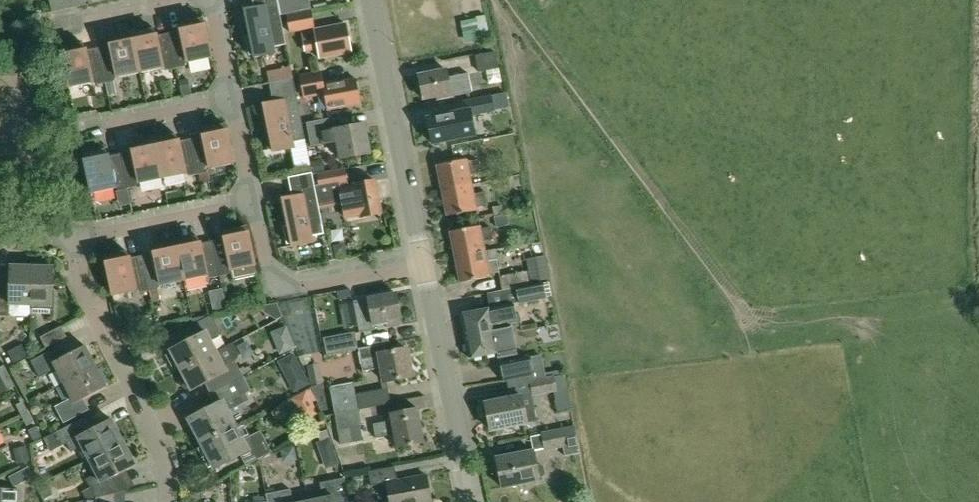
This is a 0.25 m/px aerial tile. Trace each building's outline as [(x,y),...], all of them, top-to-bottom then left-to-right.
[(53,12),(91,3),(91,4),(108,0),(50,0),(53,12)] [(255,8),(245,10),(250,37),(246,38),(250,56),(254,55),(254,58),(274,54),(273,48),(287,45),(278,0),(253,0),(255,8)] [(303,43),(304,43),(317,40),(315,31),(317,30),(312,11),(287,16),(290,33),(301,32),(303,43)] [(475,19),(460,22),(464,44),(480,41),(479,34),(488,32),(485,16),(475,17),(475,19)] [(182,30),(169,33),(176,69),(185,67),(188,63),(211,58),(211,61),(212,60),(204,19),(181,24),(182,30)] [(50,20),(43,22),(45,30),(52,28),(50,20)] [(317,40),(304,43),(306,53),(319,50),(321,59),(352,53),(346,25),(317,30),(315,31),(317,40)] [(168,70),(176,69),(169,33),(156,35),(155,30),(132,34),(140,73),(164,68),(168,70)] [(117,78),(140,73),(132,34),(110,39),(112,45),(98,47),(106,83),(114,82),(117,78)] [(106,83),(98,47),(85,50),(84,44),(61,49),(69,90),(71,90),(70,87),(93,83),(98,85),(106,83)] [(479,73),(486,71),(489,85),(502,82),(499,68),(497,52),(476,55),(479,73)] [(468,73),(449,77),(447,69),(419,75),(424,99),(438,96),(439,99),(453,96),(472,92),(468,73)] [(322,72),(300,75),(304,99),(325,95),(328,111),(361,105),(357,80),(338,83),(338,80),(324,83),(322,72)] [(188,78),(180,80),(183,94),(191,92),(188,78)] [(293,79),(270,84),(274,103),(264,105),(269,132),(265,133),(269,150),(273,150),(274,152),(293,148),(292,143),(306,140),(293,79)] [(494,110),(491,95),(453,103),(455,112),(428,118),(433,144),(475,135),(471,115),(494,110)] [(518,105),(499,105),(498,134),(518,134),(518,105)] [(329,119),(306,123),(311,147),(338,142),(341,159),(370,154),(365,125),(332,131),(329,119)] [(191,139),(198,174),(207,173),(210,169),(233,164),(233,166),(235,166),(226,125),(203,130),(204,136),(191,139)] [(475,149),(498,144),(494,131),(472,137),(475,149)] [(190,176),(198,174),(191,139),(178,141),(177,135),(154,140),(162,179),(186,174),(190,176)] [(120,153),(128,189),(137,187),(139,183),(162,179),(154,140),(132,145),(133,151),(120,153)] [(128,189),(120,153),(107,156),(106,150),(83,155),(92,196),(93,196),(92,193),(115,188),(120,191),(128,189)] [(442,190),(472,184),(470,174),(480,172),(478,160),(468,162),(467,159),(437,165),(442,190)] [(315,173),(325,171),(323,160),(312,163),(315,173)] [(345,170),(318,175),(320,189),(348,184),(345,170)] [(312,173),(289,178),(293,197),(283,199),(288,226),(284,227),(287,245),(292,244),(292,247),(312,243),(311,237),(325,234),(312,173)] [(346,219),(362,216),(362,217),(382,213),(376,181),(356,185),(356,186),(341,189),(346,219)] [(475,195),(472,184),(442,190),(447,216),(477,210),(477,208),(487,206),(484,193),(475,195)] [(503,205),(493,207),(495,214),(504,213),(503,205)] [(507,214),(496,217),(498,228),(510,225),(507,214)] [(455,257),(495,249),(493,240),(491,228),(481,229),(481,226),(451,232),(455,257)] [(257,274),(248,227),(224,232),(226,238),(212,241),(220,277),(235,274),(236,279),(257,274)] [(199,237),(176,242),(184,281),(208,276),(212,278),(220,277),(212,241),(200,243),(199,237)] [(142,255),(149,291),(158,290),(161,286),(184,281),(176,242),(154,247),(155,253),(142,255)] [(341,247),(336,244),(329,245),(331,257),(343,255),(341,247)] [(495,249),(455,257),(460,283),(490,278),(489,274),(499,272),(495,249)] [(149,291),(142,255),(129,258),(128,252),(105,257),(113,298),(114,298),(114,295),(137,291),(141,293),(149,291)] [(543,255),(528,258),(532,281),(547,279),(543,255)] [(9,317),(9,314),(13,317),(28,317),(31,313),(31,305),(32,305),(33,266),(11,266),(11,274),(0,273),(0,316),(9,317)] [(54,267),(33,266),(32,305),(32,313),(50,314),(50,306),(53,306),(54,267)] [(529,271),(500,276),(503,290),(531,286),(529,271)] [(461,315),(465,334),(490,329),(501,327),(512,325),(522,323),(520,313),(515,314),(513,305),(547,298),(553,296),(551,283),(545,284),(531,286),(503,290),(488,294),(490,309),(461,315)] [(370,298),(354,302),(354,304),(359,326),(360,333),(375,330),(374,326),(387,323),(387,328),(403,325),(401,316),(397,293),(370,298)] [(354,304),(340,307),(345,329),(359,326),(354,304)] [(215,352),(209,341),(221,334),(211,316),(184,329),(190,340),(171,350),(182,370),(215,352)] [(465,334),(470,358),(497,353),(498,359),(518,355),(512,325),(501,327),(490,329),(465,334)] [(42,337),(47,348),(68,337),(62,326),(42,337)] [(358,350),(355,332),(323,338),(327,356),(358,350)] [(293,342),(279,348),(282,354),(295,349),(293,342)] [(215,352),(182,370),(185,377),(182,378),(181,382),(184,388),(188,389),(191,388),(192,390),(211,380),(217,391),(243,376),(235,361),(238,359),(239,354),(233,343),(215,352)] [(359,349),(364,373),(383,369),(386,383),(412,378),(407,349),(387,353),(385,344),(359,349)] [(65,383),(97,366),(87,346),(63,358),(58,347),(32,361),(41,378),(58,369),(65,383)] [(277,362),(284,375),(294,393),(310,384),(293,353),(277,362)] [(533,375),(530,357),(502,363),(505,381),(533,375)] [(308,366),(312,386),(323,384),(319,364),(308,366)] [(3,380),(9,377),(4,366),(0,368),(0,374),(3,380)] [(108,387),(97,366),(65,383),(72,398),(56,406),(64,423),(91,409),(85,399),(108,387)] [(564,374),(531,380),(533,396),(566,390),(564,374)] [(189,419),(202,443),(235,426),(227,412),(246,403),(250,400),(246,393),(251,391),(243,376),(217,391),(209,395),(215,405),(189,419)] [(9,377),(3,380),(8,390),(14,386),(9,377)] [(334,416),(336,416),(360,410),(392,405),(389,388),(357,394),(355,383),(353,383),(353,380),(330,384),(331,388),(329,388),(334,416)] [(308,390),(293,398),(304,420),(319,413),(308,390)] [(527,423),(522,396),(486,403),(492,430),(527,423)] [(16,405),(22,417),(29,413),(23,401),(16,405)] [(397,447),(425,442),(418,408),(390,414),(392,421),(374,424),(376,438),(394,434),(397,447)] [(360,410),(336,416),(340,445),(353,443),(351,428),(362,427),(360,410)] [(29,413),(22,417),(27,426),(34,422),(29,413)] [(89,460),(124,442),(112,419),(89,430),(83,418),(63,429),(56,433),(57,434),(54,435),(58,443),(61,441),(63,445),(67,443),(72,452),(82,446),(89,460)] [(235,426),(202,443),(215,468),(241,454),(247,465),(271,452),(260,431),(242,440),(235,426)] [(546,451),(566,447),(567,455),(580,453),(574,426),(542,432),(546,451)] [(322,441),(331,438),(328,430),(318,433),(322,441)] [(335,449),(331,438),(322,441),(318,443),(321,450),(326,452),(335,449)] [(86,479),(96,498),(117,493),(126,491),(117,475),(136,465),(124,442),(89,460),(97,474),(86,479)] [(17,463),(30,460),(27,446),(14,449),(17,463)] [(290,462),(298,460),(295,447),(282,450),(284,458),(290,462)] [(539,480),(539,477),(543,476),(545,473),(543,466),(541,465),(536,466),(533,451),(497,458),(503,487),(539,480)] [(20,469),(23,481),(34,479),(32,467),(20,469)] [(427,475),(398,480),(396,468),(369,472),(372,487),(387,484),(390,501),(432,501),(427,475)] [(308,501),(350,501),(345,478),(321,483),(324,498),(308,501)] [(20,490),(0,489),(0,501),(19,501),(20,490)] [(267,501),(294,501),(291,489),(267,494),(268,501),(267,501)] [(96,498),(96,501),(88,501),(117,501),(117,493),(96,498)]
